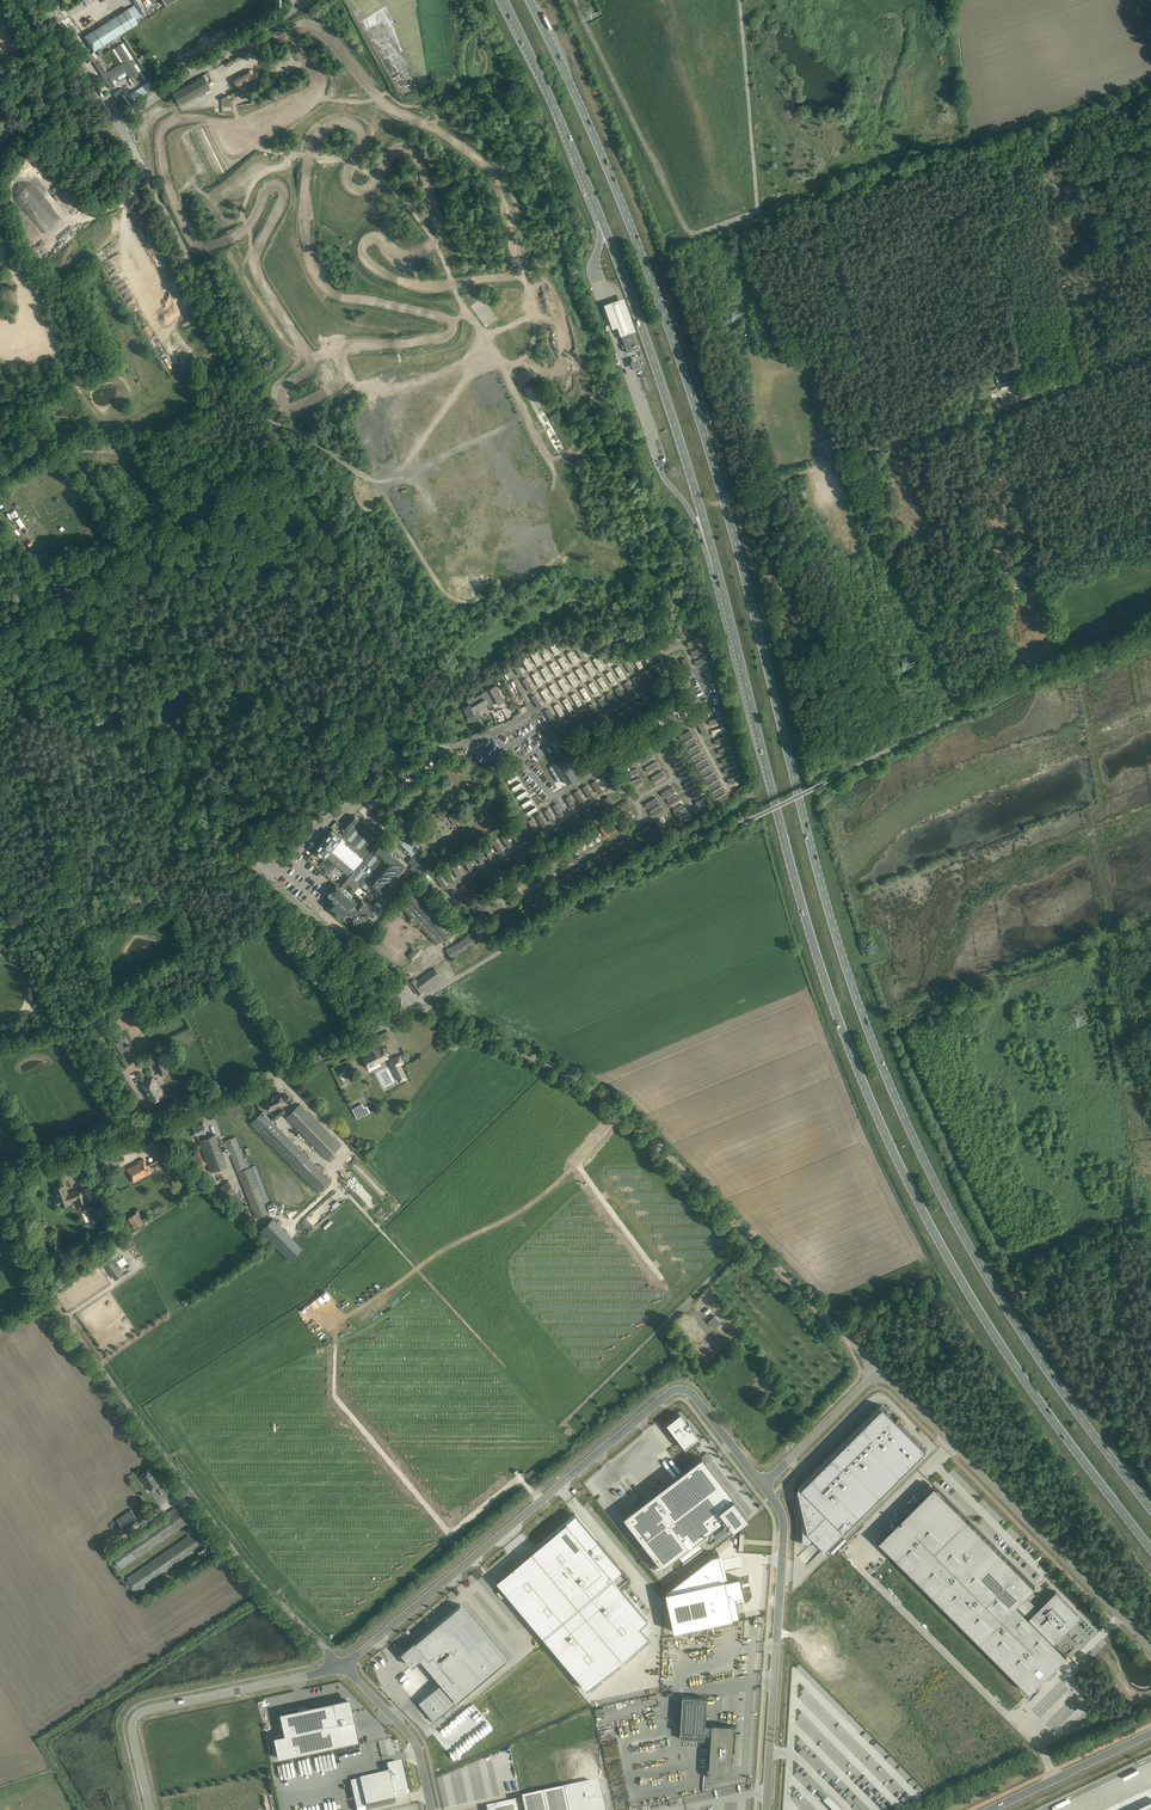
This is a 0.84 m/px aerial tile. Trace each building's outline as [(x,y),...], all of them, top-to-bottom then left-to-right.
[(138,24),(128,9),(112,19),(84,37),(94,52),(122,34),(123,33),(138,24)] [(146,79),(123,43),(112,50),(121,63),(107,72),(94,52),(89,55),(111,89),(116,86),(114,83),(128,74),(135,86),(146,79)] [(238,58),(242,65),(249,61),(245,55),(238,58)] [(254,81),(248,70),(232,78),(238,89),(254,81)] [(211,88),(205,77),(173,94),(179,105),(211,88)] [(124,93),(121,89),(114,94),(123,108),(128,105),(122,94),(124,93)] [(223,101),(240,93),(239,89),(221,98),(223,101)] [(624,298),(604,305),(612,330),(618,328),(621,337),(636,331),(624,298)] [(487,309),(478,315),(487,326),(498,318),(494,313),(491,315),(487,309)] [(496,329),(499,335),(505,332),(502,326),(496,329)] [(621,335),(627,352),(639,348),(633,331),(621,335)] [(481,353),(485,349),(480,343),(476,346),(481,353)] [(480,367),(483,375),(493,372),(491,363),(480,367)] [(1008,379),(1006,372),(1001,373),(1002,374),(995,376),(997,382),(1008,379)] [(375,376),(370,379),(372,385),(378,382),(375,376)] [(995,386),(993,381),(987,383),(989,388),(990,392),(997,390),(996,386),(995,386)] [(1011,387),(1009,381),(998,384),(1000,390),(1011,387)] [(441,391),(446,402),(455,398),(450,387),(441,391)] [(527,396),(533,394),(532,388),(525,390),(527,396)] [(402,397),(406,403),(413,400),(410,393),(402,397)] [(389,405),(394,405),(392,395),(384,396),(387,414),(390,413),(389,405)] [(477,404),(481,413),(488,410),(484,401),(477,404)] [(471,419),(475,417),(471,408),(467,410),(471,419)] [(471,424),(472,430),(483,429),(482,422),(471,424)] [(501,448),(508,444),(503,436),(497,439),(501,448)] [(837,456),(832,438),(822,441),(827,458),(837,456)] [(511,454),(507,447),(502,449),(506,456),(511,454)] [(512,470),(508,471),(513,485),(516,483),(512,470)] [(545,490),(553,487),(549,479),(541,482),(545,490)] [(503,496),(498,498),(501,505),(506,502),(503,496)] [(32,561),(32,562),(35,567),(47,561),(43,555),(41,553),(35,556),(36,559),(32,561)] [(1036,563),(1021,567),(1024,577),(1039,573),(1036,563)] [(1031,588),(1028,579),(1014,583),(1016,592),(1026,589),(1031,588)] [(689,620),(684,622),(689,634),(694,632),(689,620)] [(687,642),(692,656),(705,651),(700,637),(687,642)] [(536,664),(559,653),(554,642),(528,654),(530,658),(533,657),(536,664)] [(655,657),(671,649),(667,642),(652,651),(655,657)] [(572,650),(567,653),(574,665),(579,662),(572,650)] [(694,658),(695,661),(706,656),(705,653),(694,658)] [(604,656),(609,665),(614,663),(609,654),(604,656)] [(566,670),(570,667),(562,655),(558,658),(566,670)] [(605,668),(598,656),(593,658),(600,671),(605,668)] [(557,675),(561,673),(554,661),(549,664),(557,675)] [(584,664),(592,676),(596,673),(589,661),(584,664)] [(622,680),(627,677),(620,665),(615,668),(622,680)] [(548,681),(553,678),(545,666),(540,669),(548,681)] [(655,666),(633,678),(640,690),(648,686),(647,684),(661,677),(655,666)] [(576,669),(582,681),(587,679),(580,667),(576,669)] [(606,673),(614,685),(618,682),(611,670),(606,673)] [(536,671),(532,674),(539,686),(543,684),(536,671)] [(574,687),(578,684),(572,672),(567,674),(574,687)] [(605,690),(609,687),(602,676),(598,679),(605,690)] [(530,691),(534,689),(527,677),(523,680),(530,691)] [(564,692),(569,690),(564,677),(559,679),(564,692)] [(596,696),(601,693),(593,681),(589,684),(596,696)] [(631,695),(635,693),(630,681),(625,683),(631,695)] [(557,697),(561,695),(553,683),(549,685),(557,697)] [(487,704),(489,707),(497,702),(498,704),(505,700),(496,685),(473,698),(472,695),(466,699),(469,704),(463,707),(464,710),(464,711),(465,711),(468,717),(475,714),(476,717),(480,714),(477,709),(487,704)] [(629,697),(622,685),(616,689),(623,701),(629,697)] [(584,686),(580,689),(588,701),(592,698),(584,686)] [(547,703),(552,701),(545,688),(541,690),(547,703)] [(579,706),(583,704),(576,692),(572,694),(579,706)] [(610,692),(598,701),(606,712),(618,703),(610,692)] [(532,696),(539,708),(544,705),(537,693),(532,696)] [(567,697),(563,700),(570,712),(574,709),(567,697)] [(553,723),(566,715),(558,702),(551,707),(546,710),(553,723)] [(598,711),(595,705),(597,704),(596,702),(581,709),(587,722),(603,715),(601,710),(598,711)] [(523,713),(529,709),(526,705),(520,709),(523,713)] [(570,717),(555,726),(561,737),(578,728),(576,725),(581,723),(576,714),(570,717)] [(709,718),(705,720),(709,728),(713,726),(709,718)] [(702,721),(698,723),(703,732),(707,729),(702,721)] [(725,725),(712,731),(714,736),(727,730),(725,725)] [(721,801),(729,796),(694,736),(685,742),(694,756),(696,755),(699,761),(697,762),(697,763),(698,763),(710,782),(721,801)] [(728,736),(715,740),(721,759),(722,758),(727,778),(740,775),(732,750),(728,736)] [(687,766),(673,739),(662,745),(677,772),(687,766)] [(651,776),(662,769),(651,752),(640,759),(651,776)] [(585,773),(573,753),(555,764),(567,784),(585,773)] [(682,778),(690,773),(687,769),(679,773),(682,778)] [(652,778),(656,785),(662,781),(660,778),(666,774),(663,770),(652,778)] [(606,788),(615,782),(609,773),(600,779),(606,788)] [(729,784),(743,779),(741,774),(728,779),(729,784)] [(588,784),(583,787),(590,799),(603,791),(597,780),(592,783),(593,785),(590,787),(588,784)] [(673,785),(662,793),(665,798),(676,790),(673,785)] [(700,799),(705,796),(700,787),(691,793),(695,800),(699,798),(700,799)] [(573,809),(586,801),(579,790),(566,798),(573,809)] [(672,806),(682,799),(679,794),(668,801),(672,806)] [(707,795),(696,802),(698,807),(710,800),(707,795)] [(665,809),(657,796),(645,804),(653,816),(665,809)] [(608,798),(595,804),(599,812),(608,808),(612,806),(608,798)] [(621,809),(631,804),(628,799),(619,805),(621,809)] [(683,801),(677,804),(678,807),(674,809),(680,821),(691,816),(683,801)] [(557,803),(545,811),(552,822),(565,814),(557,803)] [(582,812),(587,821),(595,817),(590,808),(582,812)] [(534,832),(547,827),(542,813),(528,819),(534,832)] [(458,824),(452,814),(448,816),(449,817),(452,821),(454,826),(458,824)] [(388,887),(403,870),(407,865),(379,841),(372,848),(370,847),(380,836),(370,827),(369,828),(354,815),(344,827),(346,829),(341,835),(338,833),(333,828),(314,850),(324,859),(327,855),(334,861),(331,864),(333,865),(334,867),(337,864),(350,875),(341,887),(339,887),(337,884),(330,892),(334,895),(327,903),(329,905),(328,907),(347,922),(350,919),(364,931),(373,921),(371,920),(377,912),(362,899),(355,907),(354,906),(358,902),(344,890),(349,884),(356,890),(361,884),(366,889),(369,892),(374,887),(384,896),(390,889),(388,887)] [(617,822),(612,824),(616,831),(620,829),(617,822)] [(604,837),(610,836),(607,825),(601,826),(604,837)] [(521,830),(527,836),(531,832),(525,826),(521,830)] [(506,834),(502,836),(509,848),(522,841),(516,831),(512,833),(515,840),(511,842),(506,834)] [(636,834),(642,845),(648,842),(641,831),(636,834)] [(596,832),(593,834),(598,842),(601,840),(596,832)] [(419,846),(409,836),(403,837),(398,842),(411,854),(419,846)] [(488,846),(481,850),(484,855),(478,858),(481,863),(485,860),(487,863),(495,858),(488,846)] [(511,869),(517,866),(512,856),(506,859),(511,869)] [(470,871),(475,869),(469,859),(464,861),(470,871)] [(456,865),(452,867),(459,878),(463,876),(456,865)] [(580,868),(566,874),(571,885),(581,881),(578,875),(582,874),(580,868)] [(433,879),(426,870),(418,877),(425,885),(433,879)] [(440,873),(436,876),(443,888),(454,880),(452,877),(449,880),(447,877),(449,876),(448,873),(442,877),(440,873)] [(475,878),(471,880),(474,889),(479,887),(475,878)] [(461,886),(466,897),(471,894),(466,884),(461,886)] [(449,921),(417,889),(400,905),(437,944),(455,927),(449,921)] [(458,902),(462,899),(457,889),(452,891),(458,902)] [(394,895),(389,903),(392,905),(397,897),(394,895)] [(478,911),(474,914),(477,919),(491,909),(486,902),(482,905),(480,902),(477,904),(479,907),(476,909),(478,911)] [(476,943),(471,934),(446,950),(451,958),(476,943)] [(423,952),(417,946),(409,955),(414,961),(423,952)] [(405,977),(418,995),(424,991),(423,989),(426,986),(441,977),(440,976),(434,967),(416,981),(415,978),(413,979),(410,974),(405,977)] [(116,1044),(125,1059),(130,1057),(127,1052),(132,1049),(129,1045),(124,1047),(120,1041),(116,1044)] [(388,1056),(383,1047),(370,1053),(370,1054),(363,1058),(368,1067),(380,1062),(379,1061),(388,1056)] [(404,1063),(400,1054),(388,1060),(399,1083),(408,1078),(401,1065),(404,1063)] [(168,1072),(162,1057),(154,1060),(160,1075),(168,1072)] [(158,1085),(153,1077),(141,1084),(152,1103),(163,1096),(157,1085),(158,1085)] [(285,1104),(280,1093),(264,1099),(269,1111),(285,1104)] [(341,1145),(300,1104),(286,1118),(327,1159),(341,1145)] [(368,1114),(364,1107),(357,1111),(355,1107),(352,1109),(357,1119),(368,1114)] [(250,1123),(318,1192),(330,1180),(263,1111),(250,1123)] [(208,1137),(205,1131),(206,1130),(203,1123),(198,1125),(197,1124),(194,1126),(193,1127),(199,1140),(208,1137)] [(208,1137),(199,1140),(211,1172),(228,1166),(215,1134),(208,1137)] [(272,1212),(271,1208),(275,1206),(273,1202),(269,1203),(255,1167),(252,1168),(251,1168),(250,1167),(247,1159),(244,1159),(236,1136),(225,1140),(237,1172),(255,1218),(261,1216),(272,1212)] [(156,1140),(149,1143),(154,1155),(156,1154),(158,1159),(147,1166),(146,1163),(144,1159),(138,1162),(139,1163),(126,1170),(132,1181),(154,1171),(152,1168),(163,1162),(160,1153),(159,1149),(164,1147),(162,1143),(157,1145),(156,1140)] [(207,1163),(197,1152),(188,1160),(197,1171),(207,1163)] [(237,1190),(228,1180),(220,1187),(238,1206),(244,1201),(235,1192),(237,1190)] [(55,1198),(58,1206),(60,1206),(71,1203),(69,1199),(76,1197),(80,1206),(87,1203),(81,1189),(68,1194),(64,1185),(54,1189),(57,1197),(55,1198)] [(109,1218),(103,1202),(91,1206),(97,1222),(109,1218)] [(136,1228),(145,1222),(138,1211),(129,1217),(136,1228)] [(275,1216),(261,1230),(290,1260),(304,1246),(275,1216)] [(332,1220),(324,1226),(326,1228),(333,1222),(332,1220)] [(116,1251),(115,1249),(107,1255),(110,1260),(105,1264),(115,1279),(122,1274),(121,1273),(123,1272),(121,1267),(128,1262),(123,1256),(122,1257),(120,1253),(119,1254),(117,1251),(116,1251)] [(720,1321),(715,1315),(708,1322),(714,1328),(720,1321)] [(850,1388),(840,1399),(842,1402),(853,1390),(850,1388)] [(795,1489),(802,1521),(802,1523),(803,1527),(803,1530),(803,1534),(803,1536),(802,1543),(802,1544),(803,1544),(803,1542),(809,1543),(815,1538),(826,1549),(926,1450),(881,1405),(827,1459),(798,1488),(799,1490),(796,1491),(795,1489)] [(685,1448),(699,1438),(680,1413),(666,1424),(685,1448)] [(825,1413),(816,1423),(818,1425),(827,1415),(825,1413)] [(710,1461),(712,1459),(707,1452),(703,1455),(705,1457),(706,1456),(710,1461)] [(645,1500),(623,1516),(654,1557),(650,1560),(658,1571),(662,1568),(661,1567),(695,1541),(725,1518),(732,1527),(747,1516),(701,1456),(645,1500)] [(154,1473),(150,1468),(140,1475),(152,1491),(158,1487),(155,1482),(159,1480),(156,1475),(155,1476),(153,1473),(154,1473)] [(935,1485),(879,1541),(1030,1692),(1067,1655),(1054,1642),(1065,1631),(1070,1627),(1068,1625),(1078,1614),(1062,1598),(1063,1598),(1056,1591),(1035,1612),(1022,1599),(1035,1586),(935,1485)] [(206,1544),(181,1506),(111,1555),(121,1568),(185,1524),(192,1533),(128,1578),(137,1592),(206,1544)] [(138,1519),(131,1510),(117,1520),(123,1530),(138,1519)] [(522,1559),(496,1581),(587,1690),(649,1638),(640,1627),(648,1620),(621,1588),(609,1573),(618,1565),(598,1540),(575,1514),(531,1552),(522,1559)] [(712,1555),(665,1591),(673,1631),(739,1617),(735,1597),(743,1595),(741,1585),(740,1577),(724,1580),(723,1572),(716,1574),(714,1562),(720,1560),(719,1554),(712,1555)] [(434,1720),(506,1660),(460,1604),(415,1642),(414,1641),(400,1652),(411,1666),(421,1658),(441,1683),(418,1702),(434,1720)] [(682,1696),(680,1739),(704,1740),(704,1733),(711,1733),(709,1770),(706,1770),(709,1770),(731,1772),(733,1726),(711,1724),(711,1725),(705,1725),(707,1698),(682,1696)] [(285,1734),(274,1736),(279,1758),(359,1741),(355,1719),(353,1719),(347,1699),(333,1702),(333,1701),(280,1712),(285,1734)] [(409,1793),(405,1775),(402,1763),(396,1765),(387,1767),(389,1775),(359,1782),(366,1809),(396,1803),(394,1797),(409,1793)] [(599,1784),(564,1791),(486,1808),(486,1809),(605,1809),(599,1784)]
